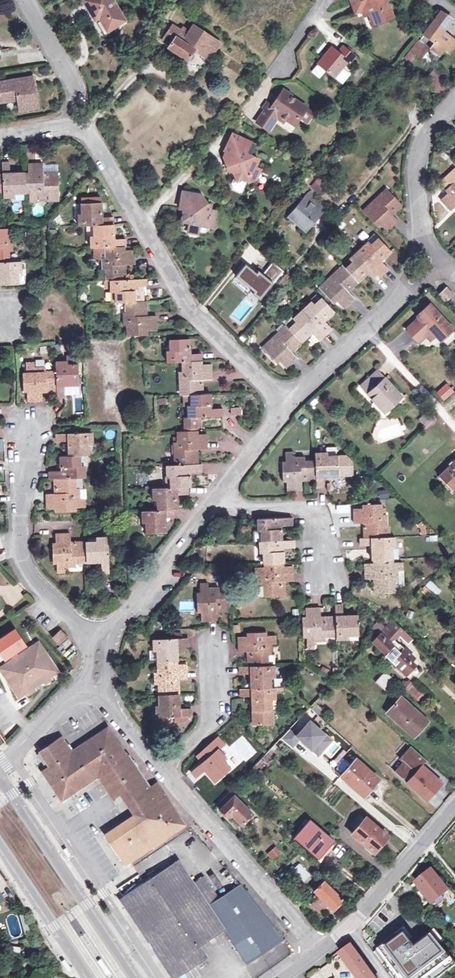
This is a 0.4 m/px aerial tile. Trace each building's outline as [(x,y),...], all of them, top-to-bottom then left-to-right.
[(94,19),(98,16),(106,30),(124,20),(112,0),(84,0),(94,19)] [(369,14),(373,25),(392,18),(385,0),(351,0),(356,13),(362,11),(367,9),(369,14)] [(419,40),(428,47),(430,48),(439,54),(444,48),(446,45),(451,49),(454,44),(454,40),(443,31),(452,19),(441,12),(419,40)] [(102,33),(106,30),(98,16),(94,19),(102,33)] [(184,32),(179,29),(172,25),(161,39),(169,44),(168,46),(187,59),(194,49),(209,59),(220,43),(193,25),(189,31),(186,28),(184,32)] [(428,47),(419,40),(411,51),(406,58),(410,61),(415,54),(420,58),(428,47)] [(340,69),(347,61),(348,62),(354,56),(344,46),(338,53),(331,47),(318,63),(333,77),(335,75),(340,69)] [(340,69),(335,75),(341,81),(347,74),(340,69)] [(427,80),(436,87),(443,79),(434,71),(427,80)] [(18,99),(20,110),(38,107),(33,77),(0,83),(0,101),(18,99)] [(279,115),(285,119),(294,125),(299,116),(306,107),(289,96),(290,94),(283,89),(272,105),(266,102),(261,108),(264,110),(256,122),(269,130),(276,119),(279,115)] [(306,107),(299,116),(307,121),(313,112),(306,107)] [(279,115),(276,119),(282,123),(285,119),(279,115)] [(232,133),(229,139),(247,148),(250,142),(232,133)] [(247,148),(229,139),(224,150),(225,151),(222,155),(225,161),(228,161),(230,164),(227,165),(229,170),(233,172),(236,180),(241,178),(246,177),(250,175),(248,173),(252,165),(254,167),(258,159),(245,152),(247,148)] [(3,193),(3,196),(16,196),(16,193),(29,192),(30,201),(38,201),(38,195),(49,194),(49,192),(60,191),(59,172),(48,172),(48,176),(44,176),(44,172),(43,164),(28,164),(29,173),(11,174),(11,162),(3,162),(3,173),(0,174),(0,193),(3,193)] [(250,175),(246,177),(249,182),(255,179),(260,170),(254,167),(252,165),(248,173),(250,175)] [(242,181),(241,178),(236,180),(230,182),(232,188),(240,192),(244,182),(242,181)] [(335,198),(340,192),(325,179),(315,190),(326,199),(330,195),(335,198)] [(446,189),(448,192),(441,199),(451,210),(454,206),(454,180),(446,189)] [(387,188),(379,195),(382,199),(390,191),(387,188)] [(49,194),(49,201),(60,200),(60,191),(49,192),(49,194)] [(196,201),(197,194),(182,191),(179,208),(183,209),(181,221),(189,223),(188,227),(198,229),(198,231),(204,232),(208,229),(209,227),(213,227),(216,211),(210,209),(211,204),(199,202),(196,201)] [(382,199),(379,195),(362,210),(376,226),(379,223),(386,231),(397,221),(392,214),(390,212),(392,210),(394,212),(402,205),(390,191),(382,199)] [(296,218),(307,228),(323,209),(307,195),(288,217),(293,222),(296,218)] [(102,216),(101,202),(82,202),(83,213),(79,213),(79,225),(94,225),(95,235),(91,235),(91,247),(105,247),(106,257),(102,257),(103,269),(106,269),(107,279),(110,279),(111,287),(111,291),(115,291),(115,302),(127,302),(127,311),(124,312),(125,324),(128,324),(129,334),(146,334),(146,331),(157,330),(155,315),(143,315),(143,312),(147,312),(146,301),(143,301),(143,288),(140,288),(139,286),(146,285),(146,278),(126,278),(126,267),(122,267),(122,264),(125,264),(134,263),(133,249),(124,250),(123,246),(125,246),(125,239),(114,239),(113,216),(102,216)] [(304,232),(307,228),(296,218),(293,222),(304,232)] [(19,283),(19,273),(22,273),(22,260),(11,261),(10,251),(14,251),(13,239),(10,239),(10,228),(0,228),(0,284),(19,283)] [(376,234),(368,241),(371,245),(379,238),(376,234)] [(371,245),(368,241),(349,258),(352,262),(345,269),(338,275),(335,272),(318,287),(333,303),(335,301),(342,308),(353,297),(347,292),(367,273),(375,281),(388,268),(380,260),(390,251),(379,238),(371,245)] [(257,273),(245,264),(235,276),(254,291),(252,293),(259,299),(283,272),(273,263),(263,274),(259,271),(257,273)] [(342,265),(335,272),(338,275),(345,269),(342,265)] [(446,301),(453,294),(445,287),(438,293),(446,301)] [(315,304),(321,298),(318,295),(311,301),(315,304)] [(321,298),(315,304),(311,301),(292,319),(295,322),(288,329),(281,335),(278,332),(261,347),(276,363),(278,361),(285,368),(296,357),(290,351),(311,332),(318,340),(331,328),(324,320),(333,311),(321,298)] [(408,331),(418,341),(425,334),(431,341),(437,336),(440,339),(442,337),(452,328),(431,305),(417,318),(419,321),(408,331)] [(281,335),(288,329),(283,323),(276,329),(278,332),(281,335)] [(197,379),(202,379),(211,378),(211,363),(200,364),(199,360),(201,360),(201,352),(189,352),(188,337),(169,338),(170,349),(165,350),(166,362),(182,361),(182,371),(178,371),(179,395),(182,395),(183,406),(187,406),(187,417),(183,417),(184,428),(196,427),(196,426),(195,417),(199,416),(222,416),(222,408),(210,408),(210,393),(202,394),(202,382),(198,382),(197,379)] [(45,386),(45,390),(57,389),(57,396),(65,396),(64,384),(79,383),(78,355),(67,356),(67,361),(56,361),(56,370),(45,370),(45,368),(34,368),(34,363),(26,363),(26,372),(23,372),(24,390),(27,390),(27,399),(42,398),(42,390),(42,386),(45,386)] [(402,397),(378,371),(361,386),(375,402),(377,400),(387,410),(402,397)] [(454,391),(448,385),(439,393),(445,400),(454,391)] [(375,402),(385,412),(387,410),(377,400),(375,402)] [(240,415),(240,407),(229,407),(230,415),(240,415)] [(419,418),(426,425),(434,417),(427,410),(419,418)] [(372,423),(377,442),(403,436),(398,417),(372,423)] [(193,448),(196,448),(205,448),(205,433),(195,433),(195,430),(184,431),(177,431),(178,441),(174,441),(175,464),(166,464),(167,476),(169,476),(170,486),(152,487),(153,499),(156,499),(157,509),(141,510),(141,523),(145,522),(146,533),(165,532),(165,516),(176,517),(175,494),(187,494),(187,486),(189,486),(189,471),(201,471),(201,463),(197,463),(197,452),(193,452),(193,448)] [(89,444),(92,444),(92,432),(57,433),(57,441),(68,441),(69,455),(60,455),(61,470),(49,471),(50,479),(55,479),(55,490),(59,490),(59,493),(55,493),(46,493),(47,508),(57,507),(57,512),(75,511),(74,507),(84,507),(84,498),(79,498),(78,487),(75,487),(75,478),(85,477),(85,465),(81,465),(81,454),(89,454),(89,453),(89,444)] [(335,456),(335,455),(337,455),(337,446),(327,446),(327,453),(328,453),(328,456),(335,456)] [(304,476),(304,480),(316,479),(317,487),(324,487),(323,476),(339,475),(339,470),(345,470),(344,455),(337,455),(335,455),(335,456),(328,456),(328,453),(327,453),(315,453),(316,460),(305,461),(305,457),(294,457),(294,452),(285,453),(286,463),(282,463),(283,480),(287,480),(287,490),(301,489),(301,480),(301,476),(304,476)] [(89,465),(89,454),(81,454),(81,465),(85,465),(89,465)] [(442,474),(454,488),(454,461),(442,474)] [(442,474),(439,477),(454,493),(454,492),(454,488),(442,474)] [(335,504),(335,513),(349,513),(349,504),(335,504)] [(354,524),(363,524),(366,524),(366,526),(363,527),(363,538),(359,538),(360,546),(371,545),(372,560),(374,560),(374,563),(364,564),(365,579),(373,579),(377,579),(378,582),(374,582),(374,593),(395,592),(394,582),(398,582),(398,571),(403,570),(402,562),(392,562),(392,549),(396,549),(395,536),(382,537),(382,527),(387,527),(386,514),(382,514),(382,504),(363,505),(363,508),(353,509),(354,524)] [(257,519),(258,531),(262,530),(262,541),(259,541),(259,553),(263,553),(263,564),(264,564),(264,567),(255,567),(255,576),(260,575),(261,587),(264,587),(265,597),(284,596),(284,584),(280,584),(279,581),(284,581),(292,581),(291,566),(281,566),(281,563),(283,563),(282,548),(293,548),(293,540),(282,540),(281,526),(292,526),(292,517),(257,519)] [(262,530),(258,531),(252,531),(253,542),(259,541),(262,541),(262,530)] [(71,546),(71,542),(71,533),(55,534),(56,544),(52,544),(53,562),(56,561),(57,572),(65,571),(65,566),(76,566),(76,562),(101,561),(102,572),(110,572),(108,537),(95,537),(95,541),(74,542),(74,546),(71,546)] [(430,580),(425,585),(436,596),(441,590),(430,580)] [(219,607),(219,611),(231,611),(230,592),(220,592),(219,589),(209,589),(208,584),(200,584),(200,594),(196,594),(197,611),(200,610),(201,621),(216,620),(216,611),(216,607),(219,607)] [(321,621),(321,617),(320,608),(306,609),(306,618),(302,619),(302,638),(313,637),(313,641),(326,640),(326,636),(336,636),(336,640),(349,639),(348,636),(359,635),(358,615),(343,616),(342,605),(335,605),(335,616),(324,617),(324,621),(321,621)] [(398,635),(404,630),(392,619),(372,641),(386,654),(385,655),(406,675),(416,665),(410,660),(413,656),(400,643),(399,644),(394,639),(398,635)] [(377,621),(374,625),(379,630),(383,626),(377,621)] [(379,630),(374,625),(370,629),(375,634),(379,630)] [(24,646),(13,628),(0,637),(0,657),(3,661),(10,656),(13,654),(24,646)] [(60,644),(68,637),(61,629),(54,636),(60,644)] [(413,639),(404,630),(398,635),(408,644),(413,639)] [(239,652),(247,652),(252,651),(252,655),(247,655),(248,666),(239,667),(240,674),(251,674),(251,689),(240,689),(240,696),(252,696),(252,725),(272,724),(272,699),(275,699),(275,688),(271,688),(271,678),(274,677),(274,665),(268,665),(268,655),(271,655),(271,643),(276,643),(275,635),(266,635),(265,632),(248,632),(248,636),(238,637),(239,652)] [(153,639),(154,651),(157,651),(157,660),(157,672),(154,673),(155,685),(158,684),(159,705),(156,705),(156,717),(191,716),(191,708),(180,708),(178,683),(174,683),(174,680),(178,679),(186,679),(186,664),(176,664),(176,661),(177,661),(177,646),(189,646),(188,638),(181,638),(170,639),(153,639)] [(20,695),(28,690),(29,693),(35,689),(33,686),(44,679),(45,682),(51,678),(49,675),(56,670),(39,644),(16,659),(13,661),(2,668),(20,695)] [(376,681),(387,691),(396,681),(385,672),(376,681)] [(403,685),(419,699),(423,695),(407,681),(403,685)] [(423,695),(419,699),(425,705),(429,701),(423,695)] [(414,736),(428,721),(401,697),(387,712),(414,736)] [(303,722),(309,715),(314,719),(322,709),(314,702),(299,718),(303,722)] [(295,737),(320,754),(330,738),(305,721),(295,737)] [(99,732),(77,747),(92,769),(98,765),(114,790),(123,784),(132,798),(149,786),(128,754),(127,755),(109,729),(100,734),(99,732)] [(39,751),(48,765),(52,770),(44,775),(61,801),(83,787),(79,781),(89,775),(81,763),(79,765),(71,751),(72,751),(61,735),(39,751)] [(197,777),(205,771),(215,781),(230,768),(223,760),(225,758),(219,750),(224,745),(218,737),(203,750),(209,757),(203,763),(192,772),(197,777)] [(404,761),(395,771),(407,782),(426,799),(441,782),(432,774),(421,764),(426,759),(411,746),(401,757),(404,761)] [(79,781),(83,787),(97,777),(101,783),(112,800),(119,794),(132,814),(123,819),(104,834),(106,836),(135,816),(138,821),(144,817),(134,801),(152,789),(149,786),(132,798),(123,784),(114,790),(98,765),(92,769),(77,747),(72,751),(71,751),(79,765),(81,763),(89,775),(79,781)] [(197,756),(203,763),(209,757),(203,750),(197,756)] [(259,770),(272,755),(268,751),(253,766),(259,770)] [(404,761),(401,757),(399,759),(401,761),(393,770),(395,771),(404,761)] [(363,794),(377,778),(356,758),(341,775),(363,794)] [(52,770),(48,765),(41,770),(44,775),(52,770)] [(159,784),(157,786),(184,825),(186,823),(159,784)] [(135,816),(106,836),(125,865),(184,825),(157,786),(152,789),(134,801),(144,817),(138,821),(135,816)] [(224,805),(234,795),(238,791),(233,787),(220,801),(224,805)] [(234,795),(224,805),(220,809),(231,821),(235,817),(242,824),(252,814),(234,795)] [(354,829),(363,819),(358,815),(349,825),(354,829)] [(363,819),(354,829),(351,833),(373,852),(382,841),(376,835),(380,830),(365,817),(363,819)] [(319,857),(333,841),(310,821),(296,837),(319,857)] [(387,836),(380,830),(376,835),(382,841),(387,836)] [(275,846),(272,849),(278,855),(280,853),(275,846)] [(72,857),(67,849),(65,850),(64,851),(69,859),(72,857)] [(272,849),(267,853),(273,860),(278,855),(272,849)] [(171,965),(178,975),(204,957),(194,943),(206,936),(208,940),(223,930),(225,933),(246,963),(282,939),(239,884),(218,898),(203,875),(191,883),(176,860),(122,896),(145,930),(144,931),(168,967),(171,965)] [(295,879),(305,870),(299,864),(289,873),(295,879)] [(432,869),(415,882),(432,902),(448,889),(432,869)] [(332,909),(341,900),(323,881),(314,891),(319,896),(327,904),(332,909)] [(327,904),(319,896),(311,904),(319,912),(327,904)] [(439,916),(432,907),(425,912),(424,910),(417,916),(426,926),(439,916)] [(404,929),(373,953),(392,977),(437,977),(454,965),(454,962),(431,931),(414,943),(404,929)] [(210,940),(203,941),(206,957),(212,956),(210,940)] [(339,953),(357,977),(375,977),(351,945),(339,953)] [(8,952),(6,961),(17,963),(18,954),(8,952)] [(64,959),(61,961),(69,971),(70,970),(71,969),(64,959)] [(99,961),(98,962),(108,976),(110,974),(100,960),(99,961)] [(171,965),(168,967),(175,977),(178,975),(171,965)]
